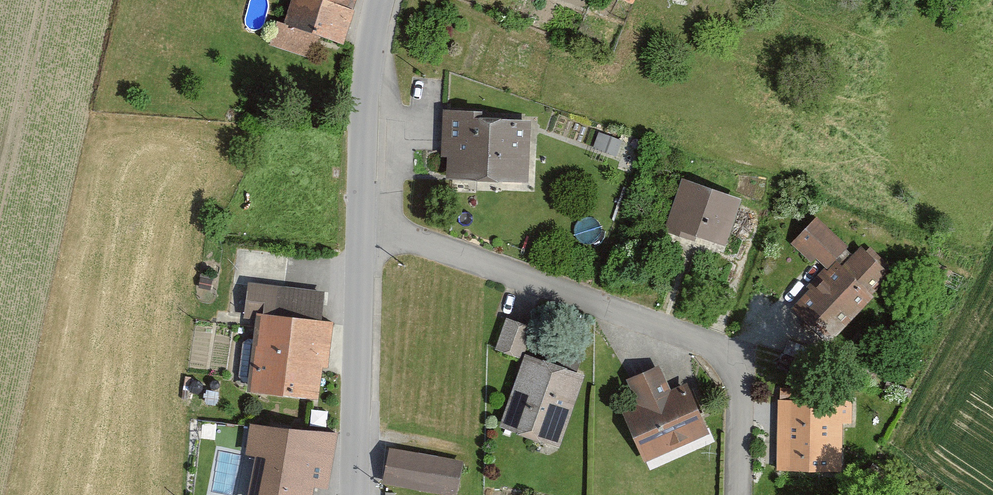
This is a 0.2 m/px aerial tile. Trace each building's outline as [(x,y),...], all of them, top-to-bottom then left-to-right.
[(277,46),(313,56),(319,35),(342,41),(354,0),(290,0),(277,46)] [(530,112),(442,110),(440,153),(448,154),(447,177),(528,179),(530,112)] [(743,196),(678,177),(663,227),(727,246),(743,196)] [(817,214),(794,241),(825,268),(791,306),(831,342),(888,278),(817,214)] [(331,321),(254,312),(245,390),(322,399),(331,321)] [(494,349),(519,357),(530,324),(505,316),(494,349)] [(583,375),(524,353),(496,425),(555,447),(583,375)] [(656,363),(624,377),(636,405),(620,412),(641,459),(704,431),(681,378),(666,385),(656,363)] [(848,400),(777,398),(776,467),(847,469),(848,400)] [(250,421),(244,456),(255,458),(249,494),(311,494),(313,486),(329,489),(338,437),(250,421)] [(464,462),(387,450),(382,482),(459,494),(464,462)]
